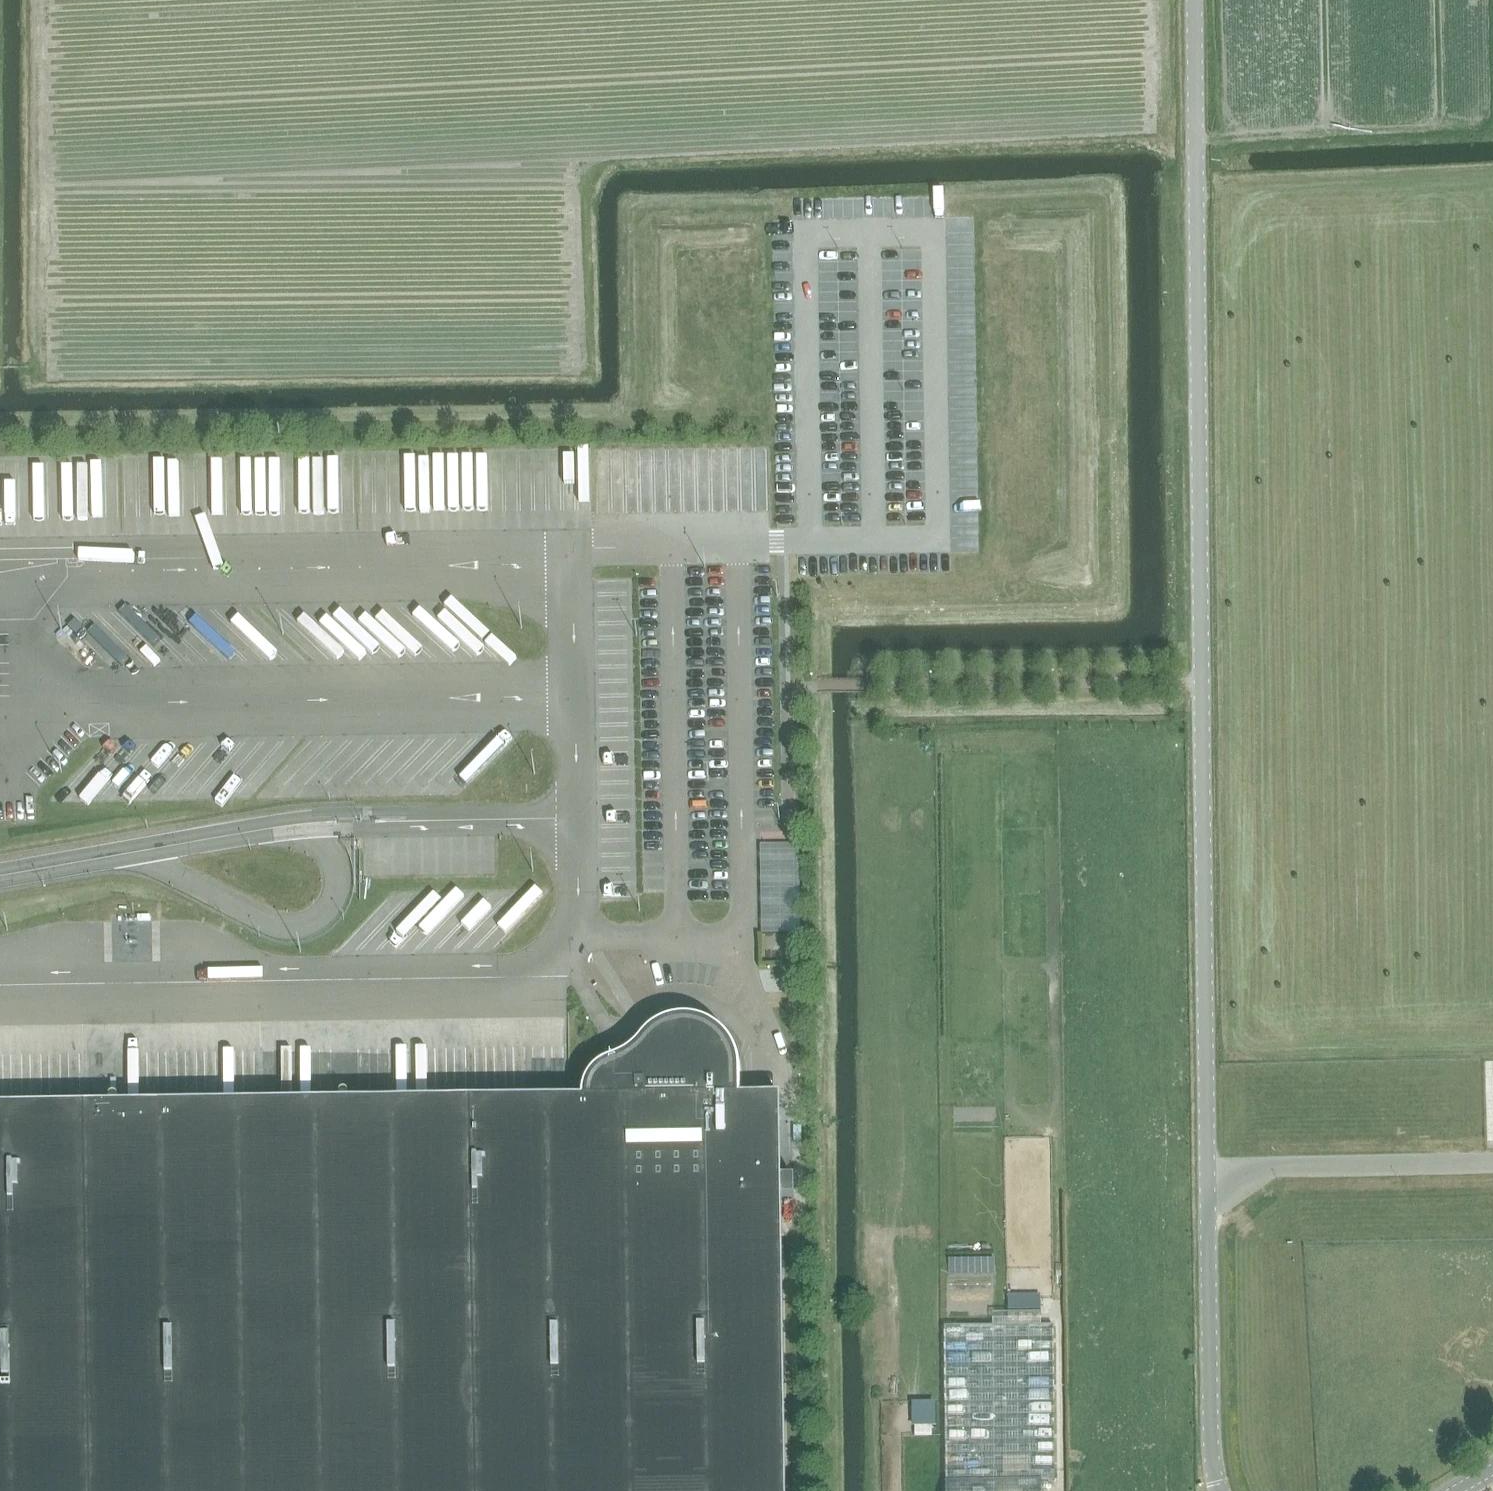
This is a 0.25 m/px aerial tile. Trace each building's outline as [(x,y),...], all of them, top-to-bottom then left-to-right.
[(605,582),(625,580),(624,569),(604,571),(605,582)] [(356,602),(374,621),(382,614),(364,595),(356,602)] [(502,646),(510,637),(469,599),(460,610),(444,596),(435,606),(427,599),(417,610),(409,603),(400,612),(441,649),(450,639),(458,646),(468,635),(475,642),(485,631),(502,646)] [(312,620),(318,614),(303,599),(297,605),(312,620)] [(200,600),(191,608),(230,649),(238,641),(200,600)] [(385,620),(378,626),(399,648),(406,641),(385,620)] [(471,779),(509,739),(500,731),(462,771),(471,779)] [(780,1098),(741,1098),(740,1073),(740,1068),(739,1064),(737,1059),(736,1055),(734,1050),(732,1046),(729,1042),(727,1038),(723,1035),(720,1031),(718,1029),(715,1027),(712,1025),(709,1024),(706,1022),(703,1021),(699,1020),(696,1020),(692,1019),(689,1019),(685,1019),(680,1019),(676,1020),(672,1021),(668,1022),(664,1023),(660,1025),(656,1027),(652,1030),(649,1032),(646,1034),(644,1037),(641,1039),(639,1042),(637,1045),(636,1048),(634,1051),(633,1054),(632,1057),(631,1061),(612,1060),(607,1062),(602,1065),(597,1069),(593,1073),(589,1078),(586,1083),(584,1088),(583,1094),(582,1100),(0,1109),(0,1490),(786,1490),(780,1098)] [(946,1403),(946,1490),(1043,1490),(1043,1480),(1056,1480),(1055,1326),(1043,1326),(1043,1313),(994,1313),(995,1327),(945,1327),(946,1403)]
